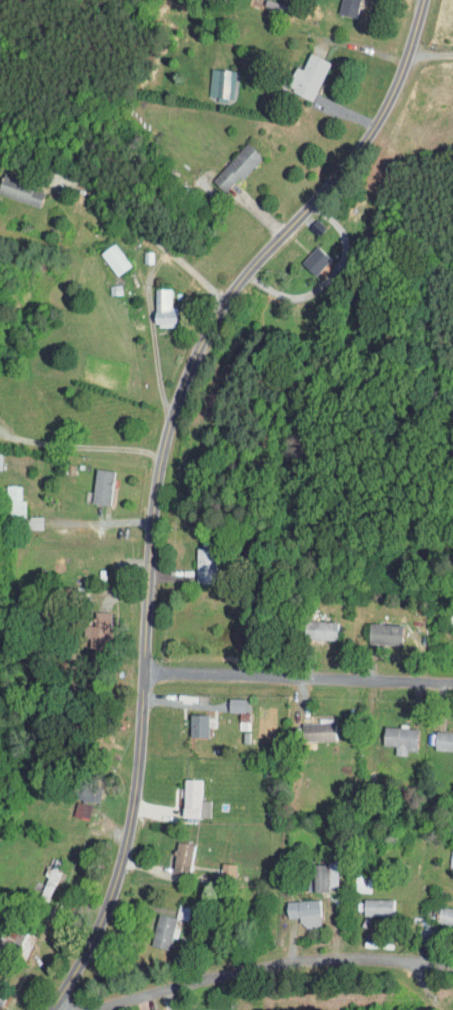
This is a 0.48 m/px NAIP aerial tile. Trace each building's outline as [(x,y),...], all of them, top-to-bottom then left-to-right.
[(345,0),(326,0),(324,7),(342,12),(345,0)] [(300,95),(316,56),(296,48),(289,64),(282,61),(272,84),(300,95)] [(224,65),(198,64),(197,92),(223,92),(224,65)] [(198,174),(212,188),(249,152),(235,138),(198,174)] [(0,174),(0,193),(26,201),(32,184),(0,174)] [(102,270),(117,261),(104,238),(89,246),(102,270)] [(318,255),(305,240),(288,257),(301,271),(318,255)] [(163,321),(162,302),(158,302),(158,283),(141,283),(142,321),(163,321)] [(78,497),(96,499),(102,466),(84,463),(78,497)] [(10,481),(0,481),(0,501),(1,501),(0,508),(13,508),(14,496),(10,496),(10,481)] [(18,523),(29,523),(29,511),(18,512),(18,523)] [(183,578),(202,578),(202,543),(183,543),(183,578)] [(78,641),(96,642),(97,607),(83,606),(82,620),(73,619),(72,632),(78,633),(78,641)] [(323,634),(324,616),(291,616),(291,633),(323,634)] [(356,638),(389,640),(389,619),(357,618),(356,638)] [(232,694),(215,693),(215,707),(231,708),(232,694)] [(177,732),(196,732),(195,709),(176,710),(177,732)] [(370,741),(382,741),(382,750),(394,751),(394,743),(404,743),(404,723),(370,722),(370,741)] [(452,746),(452,727),(422,727),(422,746),(452,746)] [(170,812),(188,813),(189,775),(171,774),(170,812)] [(84,799),(90,783),(71,777),(66,793),(84,799)] [(60,811),(75,816),(79,801),(64,796),(60,811)] [(176,870),(182,840),(165,837),(159,867),(176,870)] [(222,859),(208,859),(208,873),(222,873),(222,859)] [(300,887),(316,887),(316,882),(324,881),(323,860),(299,861),(300,887)] [(350,911),(382,911),(382,895),(351,894),(350,911)] [(274,913),(286,913),(286,921),(307,920),(306,895),(273,896),(274,913)] [(452,922),(452,907),(428,901),(424,917),(452,924),(452,922)] [(164,912),(145,909),(139,942),(158,945),(164,912)] [(24,932),(0,920),(0,946),(14,953),(24,932)]
